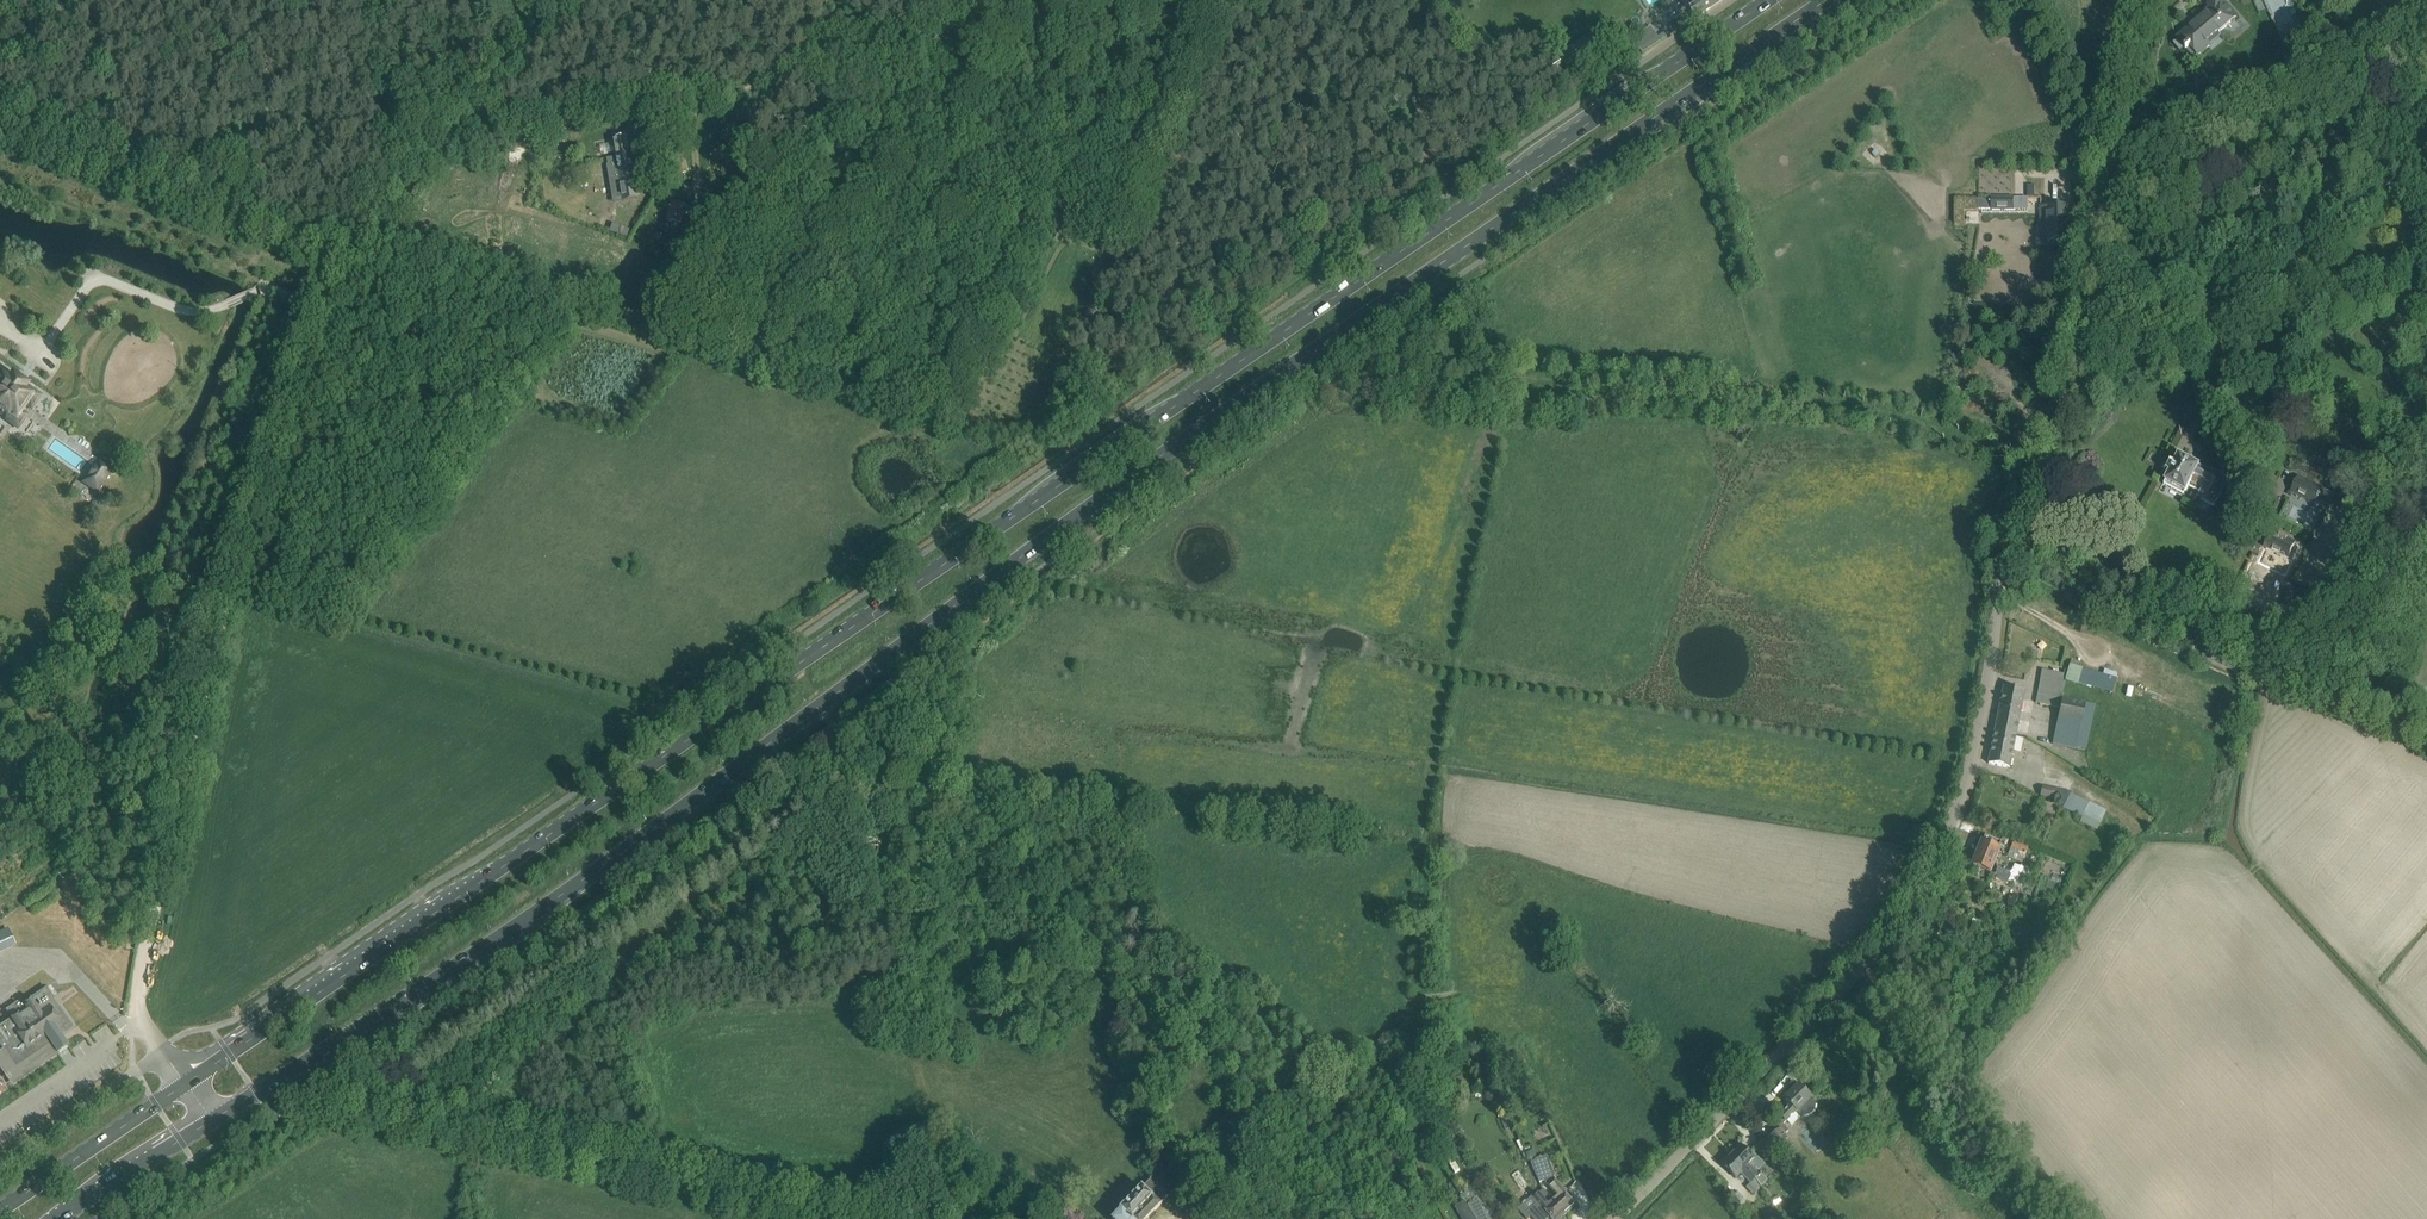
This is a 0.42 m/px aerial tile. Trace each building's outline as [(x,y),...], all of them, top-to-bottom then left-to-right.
[(1667,24),(1673,32),(1674,33),(1679,29),(1680,29),(1683,26),(1694,18),(1721,0),(1678,0),(1681,3),(1675,7),(1680,15),(1667,24)] [(2181,35),(2189,44),(2198,55),(2221,35),(2218,32),(2237,17),(2225,2),(2225,0),(2209,0),(2208,9),(2202,14),(2206,17),(2194,27),(2192,25),(2181,35)] [(1645,39),(1637,44),(1643,53),(1660,41),(1658,37),(1650,26),(1641,33),(1645,39)] [(2311,33),(2304,36),(2309,46),(2315,43),(2311,33)] [(616,157),(622,156),(623,163),(632,162),(627,137),(613,140),(616,157)] [(597,147),(587,148),(588,155),(598,153),(597,147)] [(635,183),(632,162),(623,163),(622,156),(616,157),(620,179),(613,180),(615,193),(634,190),(633,184),(635,183)] [(1992,198),(1979,198),(1979,210),(1992,210),(2014,210),(2013,197),(1992,198)] [(683,214),(697,218),(700,209),(671,202),(666,220),(680,224),(683,214)] [(2048,207),(2041,207),(2041,223),(2048,223),(2048,240),(2058,240),(2070,240),(2070,207),(2058,207),(2048,207)] [(627,237),(630,229),(612,222),(609,230),(627,237)] [(24,411),(26,407),(32,411),(43,395),(0,365),(0,414),(6,418),(4,421),(18,431),(29,415),(24,411)] [(2189,486),(2201,493),(2198,498),(2214,507),(2228,480),(2212,472),(2211,473),(2199,467),(2200,466),(2198,465),(2199,463),(2190,458),(2189,460),(2179,455),(2174,464),(2171,463),(2167,470),(2171,471),(2166,481),(2186,492),(2189,486)] [(96,493),(112,471),(98,461),(94,468),(88,478),(87,477),(82,483),(96,493)] [(2323,487),(2298,475),(2290,492),(2315,504),(2323,487)] [(2295,543),(2288,539),(2272,531),(2257,562),(2281,573),(2295,543)] [(2119,680),(2079,668),(2081,663),(2071,660),(2065,680),(2114,695),(2119,680)] [(2037,693),(2036,703),(2060,708),(2052,744),(2085,750),(2086,746),(2087,747),(2095,705),(2062,698),(2065,682),(2062,682),(2064,673),(2042,669),(2042,670),(2037,693)] [(2004,686),(1994,732),(2016,736),(2025,691),(2004,686)] [(2016,736),(1994,732),(1988,764),(2009,768),(2016,736)] [(2061,791),(2042,787),(2040,796),(2059,800),(2061,791)] [(2098,830),(2107,809),(2069,793),(2062,808),(2076,814),(2073,820),(2098,830)] [(2001,842),(1985,835),(1973,865),(1989,872),(2001,842)] [(2014,840),(2011,846),(2007,857),(2022,863),(2029,846),(2014,840)] [(1998,868),(1995,873),(2025,886),(2030,875),(2033,876),(2035,871),(2028,868),(2021,864),(2019,868),(2014,865),(2011,873),(1998,868)] [(0,932),(0,951),(15,944),(7,929),(0,932)] [(32,980),(48,975),(42,958),(26,964),(32,980)] [(0,1052),(0,1067),(6,1075),(15,1069),(18,1074),(65,1043),(67,1047),(69,1046),(62,1036),(75,1028),(53,997),(55,995),(49,986),(47,988),(46,987),(22,1004),(20,1000),(5,1010),(11,1018),(0,1026),(0,1030),(6,1038),(0,1042),(0,1046),(2,1049),(3,1050),(0,1052)] [(1790,1105),(1776,1120),(1775,1120),(1775,1121),(1775,1122),(1779,1128),(1784,1124),(1797,1111),(1799,1113),(1804,1115),(1810,1114),(1814,1110),(1815,1104),(1812,1099),(1810,1097),(1815,1092),(1809,1087),(1804,1092),(1798,1086),(1785,1100),(1790,1105)] [(1769,1137),(1762,1142),(1772,1155),(1780,1166),(1784,1162),(1780,1155),(1792,1146),(1784,1134),(1788,1131),(1784,1124),(1779,1128),(1780,1129),(1769,1137)] [(1762,1142),(1756,1146),(1765,1160),(1772,1155),(1762,1142)] [(1754,1159),(1741,1146),(1742,1145),(1741,1145),(1740,1146),(1739,1145),(1733,1151),(1734,1152),(1731,1155),(1755,1178),(1760,1186),(1767,1180),(1749,1163),(1754,1159)] [(1731,1155),(1728,1158),(1727,1157),(1721,1163),(1722,1164),(1721,1165),(1722,1165),(1736,1177),(1740,1173),(1750,1183),(1746,1187),(1752,1194),(1760,1186),(1755,1178),(1731,1155)] [(1546,1156),(1531,1163),(1539,1182),(1544,1181),(1547,1185),(1558,1196),(1553,1200),(1565,1214),(1575,1205),(1570,1199),(1573,1197),(1565,1189),(1564,1190),(1554,1179),(1553,1176),(1555,1176),(1546,1156)] [(1247,1168),(1232,1171),(1235,1183),(1250,1179),(1247,1168)] [(1510,1175),(1520,1189),(1529,1184),(1519,1169),(1510,1175)] [(1169,1196),(1161,1189),(1162,1188),(1151,1179),(1143,1189),(1142,1188),(1122,1210),(1122,1211),(1115,1218),(1147,1218),(1169,1196)] [(1518,1209),(1527,1218),(1531,1216),(1534,1218),(1547,1218),(1550,1216),(1552,1218),(1561,1218),(1560,1218),(1565,1214),(1553,1200),(1543,1189),(1538,1193),(1533,1198),(1537,1202),(1527,1211),(1522,1205),(1518,1209)] [(1482,1211),(1481,1204),(1474,1195),(1464,1201),(1475,1218),(1489,1218),(1482,1211)] [(1503,1210),(1495,1198),(1491,1201),(1499,1213),(1503,1210)] [(1464,1201),(1455,1206),(1462,1218),(1475,1218),(1464,1201)]
